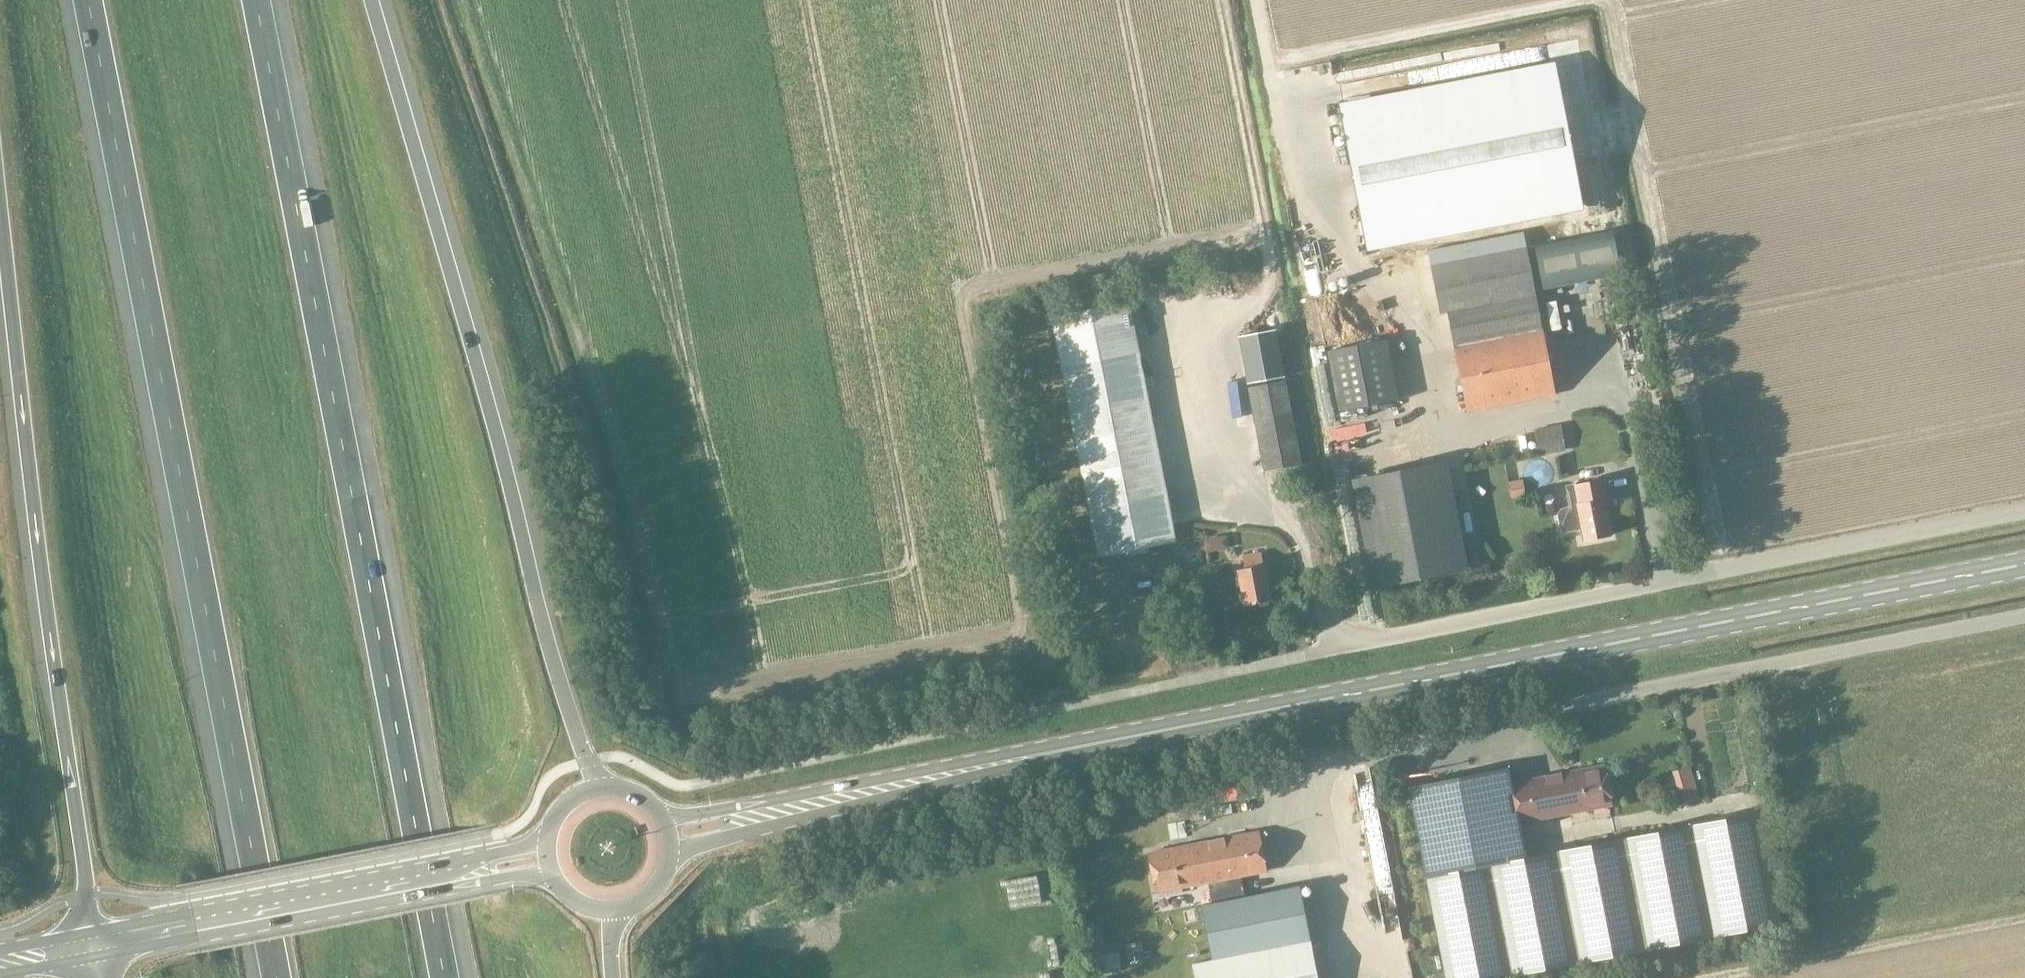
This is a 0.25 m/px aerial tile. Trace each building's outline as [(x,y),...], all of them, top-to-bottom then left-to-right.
[(1553,68),(1337,111),(1365,249),(1580,205),(1553,68)] [(1613,230),(1535,246),(1544,291),(1622,275),(1613,230)] [(1468,411),(1555,394),(1526,247),(1431,266),(1440,313),(1449,312),(1468,411)] [(1054,315),(1100,556),(1172,542),(1126,301),(1054,315)] [(1239,336),(1248,384),(1284,377),(1275,329),(1239,336)] [(1327,351),(1339,412),(1398,401),(1386,340),(1327,351)] [(1641,369),(1650,367),(1648,353),(1638,355),(1641,369)] [(1264,471),(1301,465),(1285,380),(1248,387),(1264,471)] [(1561,426),(1536,430),(1540,454),(1565,449),(1561,426)] [(1353,483),(1374,586),(1469,567),(1448,465),(1353,483)] [(1581,529),(1584,540),(1610,535),(1603,501),(1608,500),(1604,480),(1574,485),(1566,487),(1570,506),(1570,508),(1562,510),(1559,514),(1561,528),(1566,532),(1581,529)] [(1521,485),(1506,487),(1508,504),(1523,502),(1521,485)] [(1244,604),(1270,599),(1263,563),(1261,551),(1242,555),(1244,567),(1237,568),(1244,604)] [(1518,823),(1611,806),(1603,766),(1511,783),(1509,773),(1508,769),(1409,788),(1410,791),(1426,876),(1444,972),(1434,974),(1435,977),(1504,977),(1579,964),(1580,974),(1614,967),(1612,957),(1780,926),(1758,813),(1524,858),(1518,823)] [(1207,881),(1240,875),(1266,870),(1258,831),(1148,852),(1156,891),(1207,881)] [(1310,941),(1299,886),(1244,896),(1240,875),(1207,881),(1211,903),(1201,905),(1211,960),(1310,941)] [(1211,960),(1192,963),(1194,977),(1317,977),(1310,941),(1211,960)]
